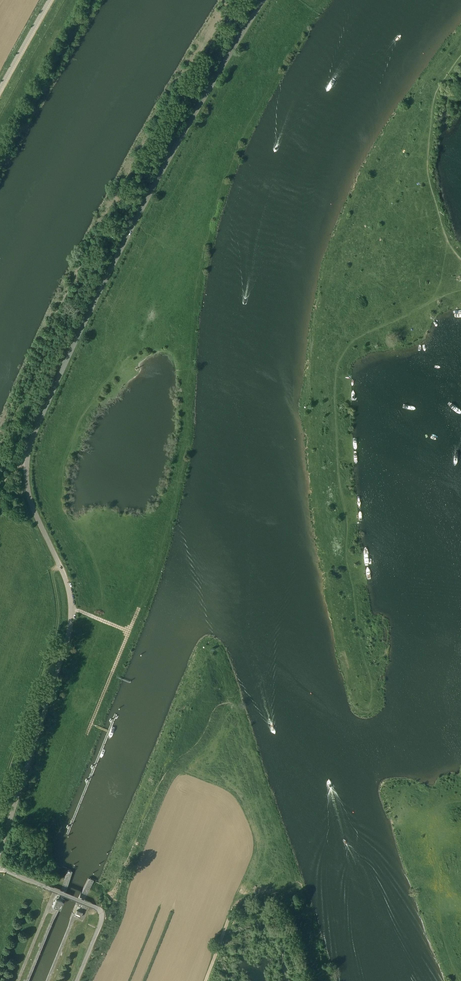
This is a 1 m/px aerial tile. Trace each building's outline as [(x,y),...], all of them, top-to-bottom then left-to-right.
[(56,898),(54,902),(52,907),(59,910),(63,901),(56,898)]
